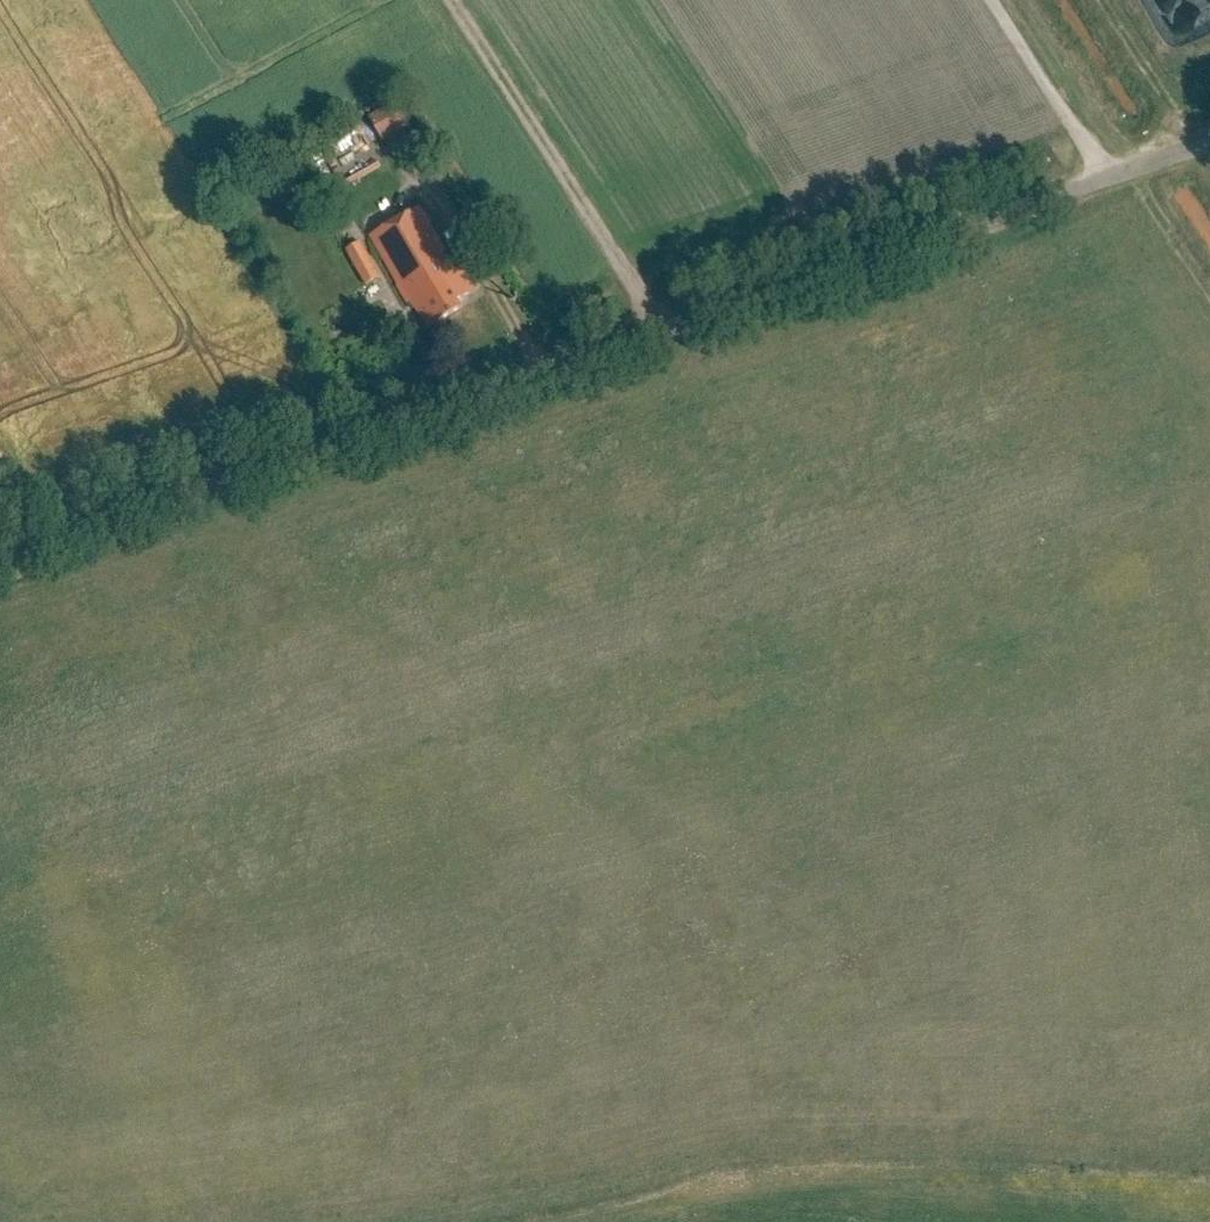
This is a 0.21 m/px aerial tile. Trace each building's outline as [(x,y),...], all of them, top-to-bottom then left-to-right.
[(397,100),(368,115),(382,141),(410,126),(397,100)] [(460,308),(456,300),(475,290),(463,269),(457,273),(420,207),(369,236),(410,307),(414,305),(426,328),(460,308)] [(338,252),(358,288),(377,277),(356,242),(338,252)]
